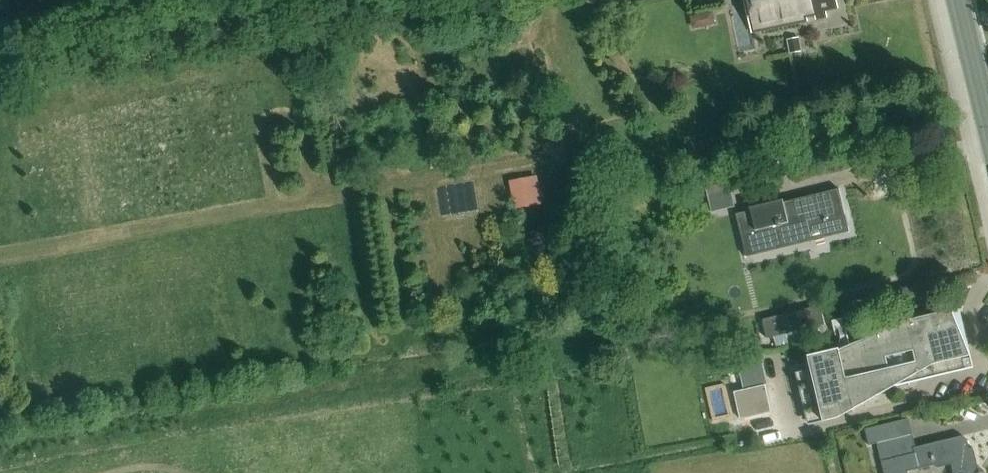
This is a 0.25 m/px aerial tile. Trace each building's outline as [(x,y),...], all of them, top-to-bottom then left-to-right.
[(808,23),(807,17),(815,15),(817,21),(827,19),(825,13),(838,10),(836,0),(745,0),(753,35),(808,23)] [(787,39),(790,53),(802,51),(799,37),(787,39)] [(537,174),(520,178),(526,206),(543,203),(537,174)] [(746,258),(849,233),(839,190),(838,190),(838,192),(784,205),(783,201),(750,209),(751,213),(738,216),(737,215),(736,215),(746,258)] [(763,322),(767,336),(799,328),(824,322),(819,305),(763,319),(763,322)] [(852,348),(845,318),(832,321),(838,346),(808,353),(813,370),(796,374),(807,420),(852,409),(852,412),(854,411),(894,387),(907,383),(908,386),(909,385),(904,367),(916,364),(917,369),(962,358),(963,360),(964,360),(952,308),(950,308),(951,312),(906,323),(852,348)] [(767,384),(760,353),(737,358),(744,389),(767,384)] [(772,411),(766,385),(760,386),(744,389),(734,392),(740,418),(772,411)] [(907,471),(933,465),(937,468),(951,464),(953,472),(979,472),(973,448),(968,449),(966,439),(961,436),(915,447),(908,418),(865,429),(869,446),(877,444),(884,472),(908,472),(907,471)]
